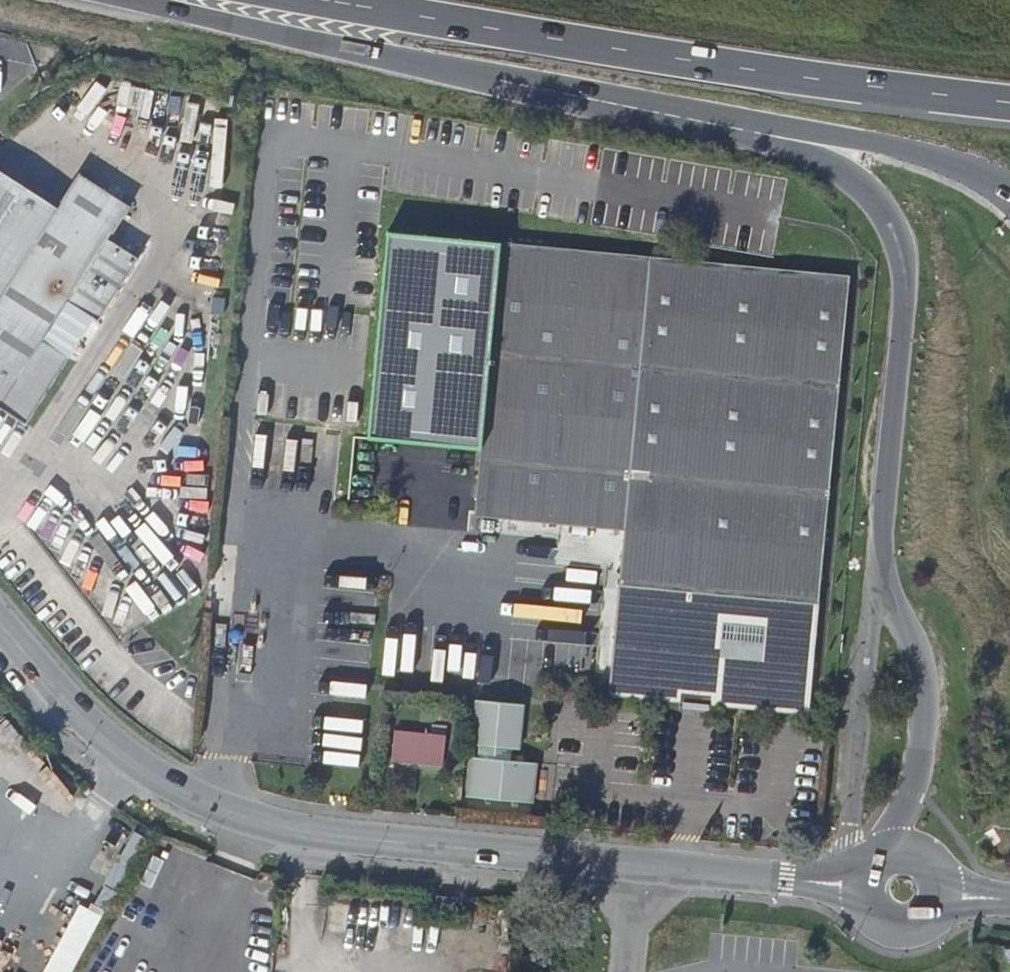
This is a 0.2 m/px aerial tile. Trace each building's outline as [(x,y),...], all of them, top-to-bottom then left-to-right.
[(0,173),(0,409),(26,425),(69,359),(42,342),(67,303),(98,321),(139,259),(108,241),(129,207),(78,175),(56,208),(0,173)] [(627,530),(612,696),(809,713),(847,282),(389,241),(371,444),(483,454),(478,517),(547,523),(608,529),(627,530)] [(520,748),(525,703),(478,698),(474,743),(481,743),(480,756),(472,754),(468,794),(533,801),(537,761),(512,759),(513,747),(520,748)] [(425,722),(423,734),(446,735),(447,723),(425,722)] [(446,735),(423,734),(394,731),(391,761),(443,765),(446,735)] [(105,910),(107,911),(118,890),(119,890),(133,865),(132,864),(146,837),(134,830),(119,857),(118,857),(104,882),(105,883),(95,903),(105,910)] [(130,901),(169,922),(199,868),(160,847),(130,901)] [(42,971),(72,971),(105,910),(95,903),(92,901),(88,907),(81,903),(42,971)]
